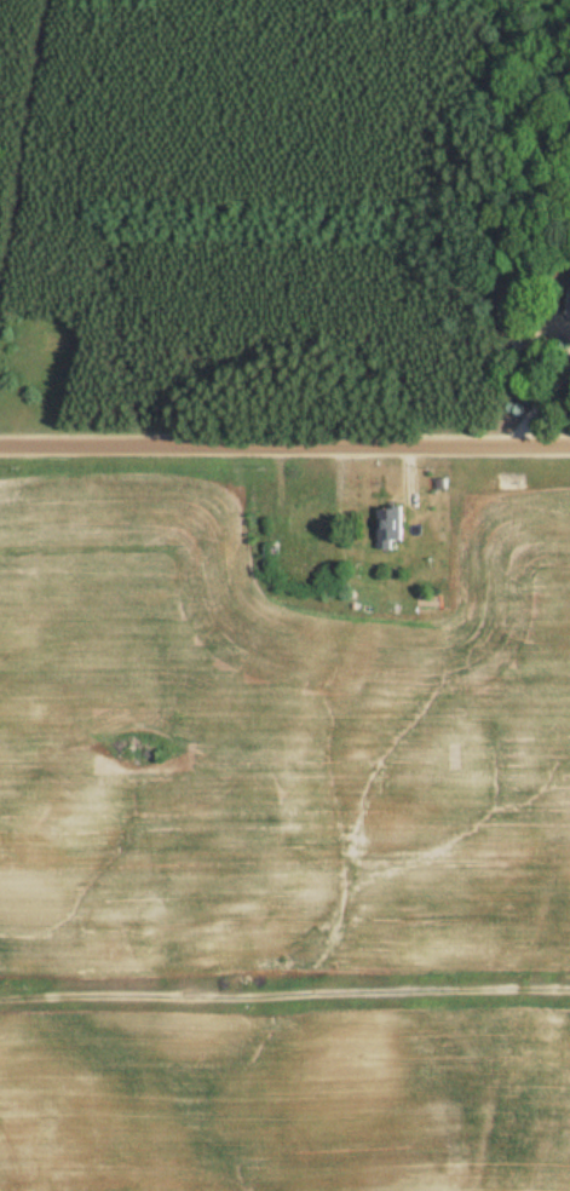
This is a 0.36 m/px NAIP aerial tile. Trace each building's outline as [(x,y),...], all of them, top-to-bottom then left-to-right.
[(405,509),(381,509),(381,547),(405,547),(405,509)]
